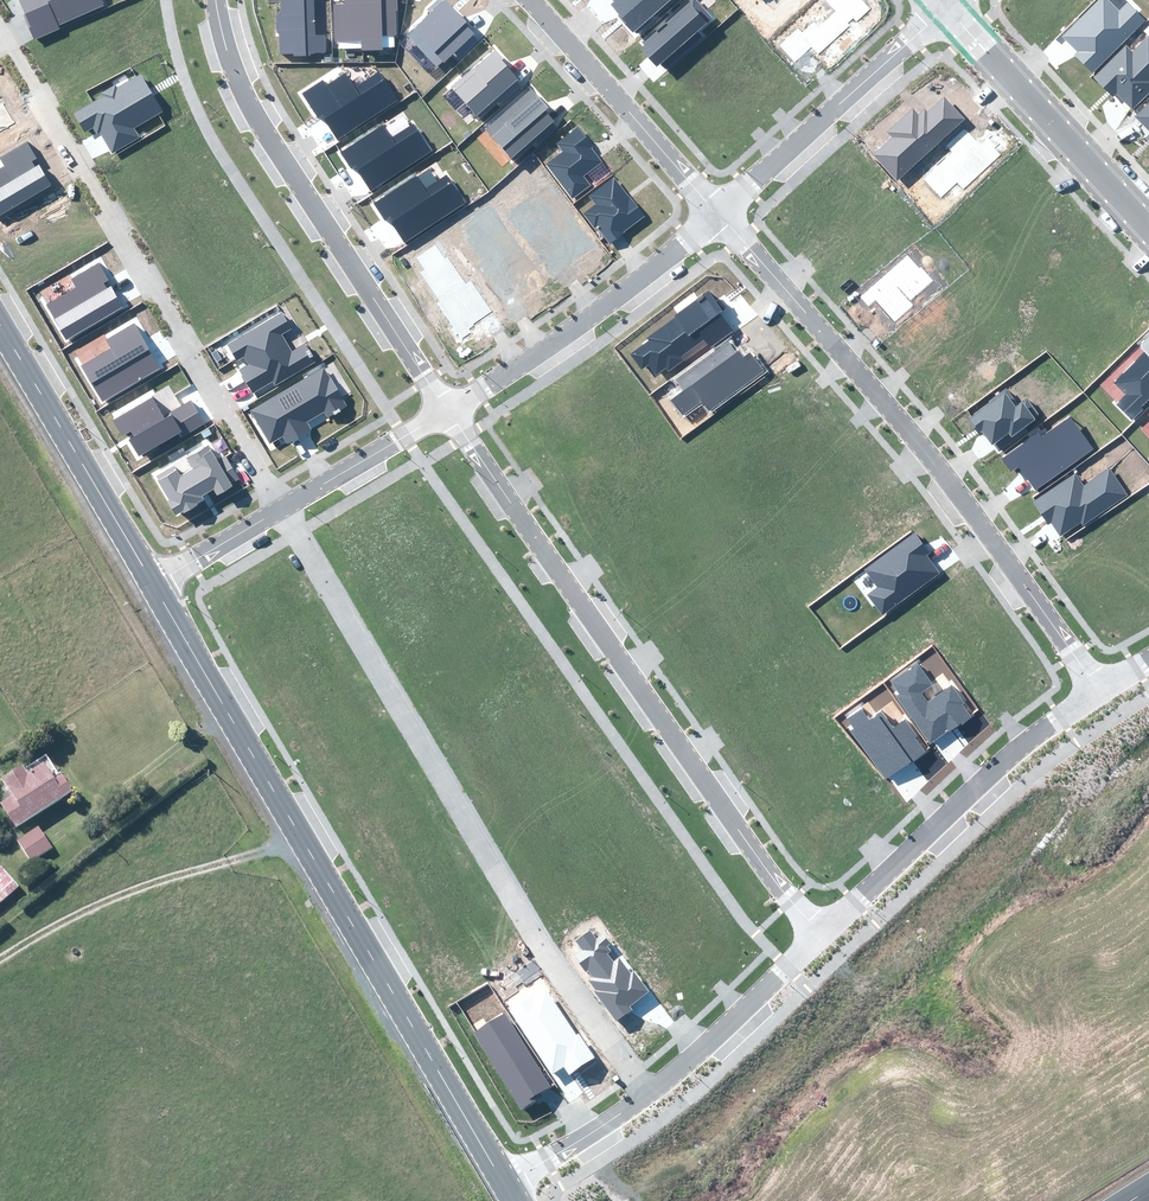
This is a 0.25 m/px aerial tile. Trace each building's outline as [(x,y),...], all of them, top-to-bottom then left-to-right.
[(35,40),(60,29),(58,25),(104,5),(101,0),(20,0),(26,14),(23,15),(35,40)] [(280,15),(275,15),(275,33),(279,33),(280,54),(293,54),(294,56),(310,55),(310,54),(326,53),(326,34),(315,35),(314,0),(280,0),(280,15)] [(397,0),(345,0),(345,4),(334,5),(336,41),(361,40),(362,51),(383,50),(382,36),(399,36),(397,0)] [(437,65),(442,60),(444,61),(454,51),(460,57),(477,40),(472,35),(474,34),(465,24),(467,22),(446,0),(436,0),(426,10),(429,13),(407,34),(437,65)] [(633,33),(670,0),(615,0),(610,4),(619,14),(617,15),(633,33)] [(696,0),(691,0),(666,22),(668,25),(659,33),(656,30),(642,42),(645,45),(641,49),(656,66),(661,62),(665,66),(699,36),(696,32),(712,17),(696,0)] [(870,9),(862,0),(826,0),(836,11),(819,27),(814,22),(802,32),(798,28),(780,45),(795,62),(812,47),(818,54),(850,26),(848,23),(854,18),(857,21),(870,9)] [(1093,74),(1145,20),(1125,0),(1098,0),(1062,36),(1078,51),(1074,55),(1093,74)] [(1133,109),(1148,93),(1148,36),(1132,51),(1127,46),(1094,77),(1113,97),(1117,93),(1133,109)] [(512,66),(495,48),(452,87),(480,118),(518,84),(516,81),(518,79),(509,69),(512,66)] [(323,115),(338,138),(397,100),(379,72),(355,87),(345,73),(326,85),(323,80),(302,94),(318,118),(323,115)] [(103,97),(74,113),(85,131),(93,127),(98,134),(100,132),(112,152),(138,137),(133,128),(163,111),(141,74),(118,87),(116,85),(101,94),(103,97)] [(485,130),(511,159),(553,121),(544,111),(548,107),(531,88),(485,130)] [(874,155),(897,180),(964,119),(944,97),(927,112),(924,109),(919,114),(913,108),(887,131),(893,137),(874,155)] [(1134,116),(1148,131),(1148,102),(1134,116)] [(15,123),(3,103),(0,105),(0,131),(15,123)] [(356,165),(371,188),(430,150),(413,123),(391,138),(382,125),(340,152),(351,168),(356,165)] [(546,163),(573,199),(591,185),(584,176),(602,162),(591,148),(593,147),(577,126),(555,143),(561,151),(546,163)] [(925,179),(941,196),(957,182),(964,189),(1001,154),(995,148),(997,146),(988,137),(979,146),(964,130),(947,146),(953,152),(925,179)] [(52,185),(39,164),(35,167),(32,161),(37,158),(27,141),(0,157),(0,159),(4,166),(0,169),(0,215),(52,185)] [(389,218),(404,241),(464,202),(447,176),(437,182),(429,170),(417,178),(416,176),(373,204),(384,221),(389,218)] [(623,232),(644,216),(614,176),(589,196),(595,204),(583,213),(595,229),(597,227),(610,244),(625,233),(623,232)] [(472,324),(491,312),(471,281),(465,284),(447,257),(444,258),(436,245),(416,257),(424,269),(420,271),(439,301),(436,303),(457,335),(458,334),(462,339),(472,333),(469,329),(474,326),(472,324)] [(920,268),(907,254),(860,296),(868,306),(875,300),(895,321),(913,305),(909,302),(933,280),(921,267),(920,268)] [(66,340),(123,307),(111,287),(106,289),(103,283),(109,280),(99,262),(70,279),(75,287),(45,304),(66,340)] [(724,311),(709,291),(675,316),(675,318),(648,337),(651,341),(632,354),(642,368),(649,363),(656,373),(666,366),(668,370),(682,360),(680,357),(704,339),(710,348),(734,331),(721,313),(724,311)] [(238,369),(253,394),(272,382),(275,386),(316,362),(305,344),(292,352),(282,334),(291,329),(281,313),(228,345),(238,360),(244,357),(248,364),(238,369)] [(161,368),(134,324),(106,340),(111,348),(81,366),(102,402),(161,368)] [(671,400),(683,416),(701,403),(711,410),(764,371),(750,351),(745,355),(732,337),(674,380),(683,392),(671,400)] [(1132,421),(1144,409),(1141,407),(1148,399),(1148,337),(1140,346),(1146,351),(1114,383),(1126,395),(1116,405),(1132,421)] [(329,378),(323,368),(249,410),(269,445),(282,437),(286,444),(311,429),(307,422),(324,413),(327,418),(347,406),(331,377),(329,378)] [(1040,416),(1027,397),(1018,404),(1006,388),(966,417),(980,436),(983,433),(992,445),(994,444),(999,452),(1028,431),(1025,427),(1040,416)] [(181,438),(205,423),(191,400),(163,416),(152,397),(113,419),(122,437),(130,432),(134,437),(129,440),(139,456),(177,434),(181,438)] [(1036,490),(1094,449),(1070,415),(1041,436),(1038,432),(1001,458),(1011,472),(1019,467),(1036,490)] [(217,459),(209,445),(186,458),(192,468),(179,476),(174,467),(157,477),(170,500),(168,501),(176,514),(183,510),(184,513),(197,505),(196,503),(204,499),(202,496),(213,490),(217,497),(234,487),(232,484),(240,479),(226,454),(217,459)] [(1083,525),(1128,495),(1109,468),(1084,485),(1076,473),(1032,502),(1048,526),(1051,523),(1060,536),(1081,522),(1083,525)] [(882,614),(940,573),(927,555),(930,553),(915,533),(865,570),(878,588),(868,595),(882,614)] [(894,696),(930,746),(970,717),(961,704),(963,702),(951,685),(928,702),(922,693),(933,684),(918,663),(890,683),(898,694),(894,696)] [(886,779),(925,752),(915,738),(918,736),(904,718),(894,725),(882,709),(870,717),(862,706),(846,718),(854,729),(851,731),(886,779)] [(19,829),(76,793),(67,778),(62,772),(60,773),(48,755),(27,769),(26,768),(5,781),(16,798),(4,805),(19,829)] [(33,863),(55,849),(41,827),(19,841),(33,863)] [(21,887),(3,867),(0,870),(0,906),(21,887)] [(594,991),(617,1021),(632,1009),(629,1006),(648,992),(630,968),(629,970),(613,950),(611,951),(607,946),(611,943),(602,932),(597,936),(591,927),(573,941),(580,949),(572,955),(585,972),(588,970),(593,977),(589,980),(596,989),(594,991)] [(569,1075),(595,1058),(579,1033),(576,1035),(541,984),(506,1008),(552,1075),(564,1067),(569,1075)] [(473,1033),(521,1110),(537,1101),(534,1095),(549,1086),(504,1014),(473,1033)]
